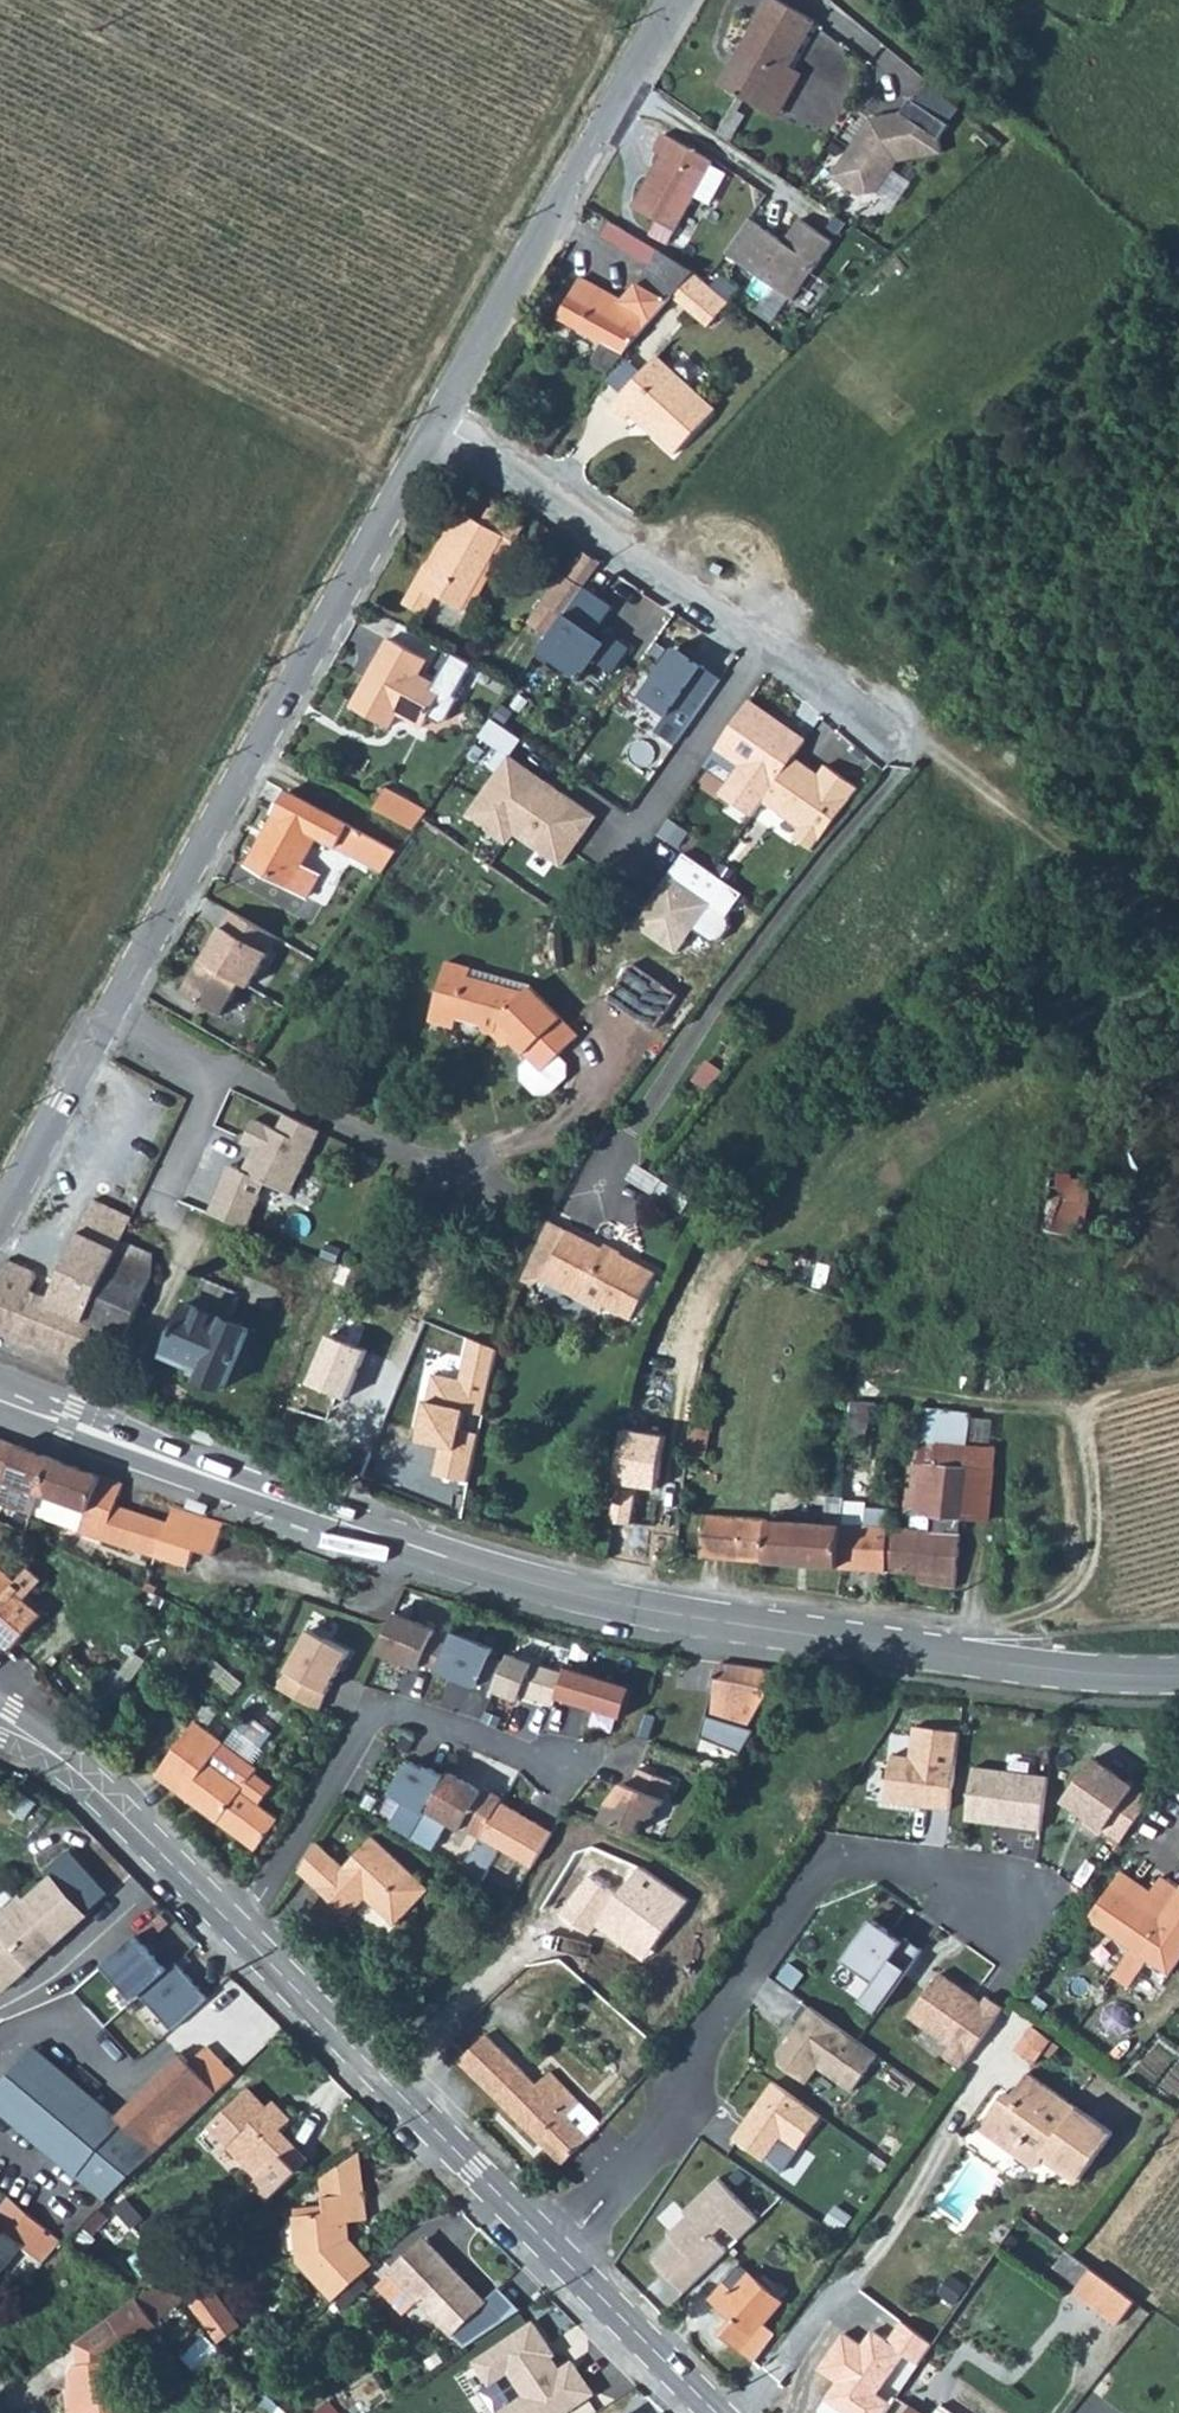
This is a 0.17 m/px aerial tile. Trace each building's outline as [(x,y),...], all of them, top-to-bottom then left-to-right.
[(764,110),(788,66),(813,19),(779,0),(765,0),(720,85),(764,110)] [(788,66),(764,110),(776,116),(799,72),(788,66)] [(931,83),(919,97),(919,99),(947,123),(960,108),(931,83)] [(947,123),(919,99),(912,94),(902,114),(874,117),(835,177),(861,198),(882,193),(899,162),(943,156),(941,139),(947,123)] [(970,115),(963,124),(985,143),(993,135),(970,115)] [(712,161),(663,134),(654,150),(661,154),(632,207),(655,219),(644,240),(661,251),(692,197),(707,206),(726,172),(711,163),(712,161)] [(751,216),(725,253),(775,289),(758,313),(773,324),(832,240),(801,218),(785,240),(751,216)] [(577,279),(557,317),(599,341),(588,364),(607,374),(671,297),(693,272),(661,251),(644,240),(611,221),(602,236),(647,263),(621,303),(577,279)] [(693,272),(671,297),(690,313),(695,307),(712,323),(730,303),(693,272)] [(695,307),(690,313),(708,328),(712,323),(695,307)] [(627,422),(635,414),(639,410),(658,428),(654,432),(676,454),(717,409),(659,355),(613,407),(627,422)] [(639,410),(635,414),(654,432),(658,428),(639,410)] [(505,536),(483,523),(456,509),(447,526),(456,531),(435,569),(426,565),(405,603),(427,614),(438,596),(464,610),(505,536)] [(491,510),(483,523),(505,536),(515,542),(522,528),(491,510)] [(581,549),(564,574),(584,584),(601,563),(581,549)] [(564,574),(544,601),(563,615),(584,584),(564,574)] [(614,605),(584,584),(563,615),(550,634),(536,653),(582,684),(595,666),(610,676),(631,646),(614,635),(608,644),(594,634),(614,605)] [(544,601),(531,619),(550,634),(563,615),(544,601)] [(421,729),(426,719),(441,694),(443,690),(419,675),(428,660),(391,639),(352,708),(389,729),(400,709),(406,714),(404,718),(421,729)] [(722,680),(678,648),(643,695),(669,714),(658,729),(676,743),(722,680)] [(441,694),(426,719),(441,727),(448,724),(456,710),(454,702),(441,694)] [(751,700),(715,750),(739,767),(719,795),(754,819),(764,804),(796,759),(809,741),(751,700)] [(498,773),(467,817),(507,844),(514,834),(562,866),(596,816),(509,758),(521,740),(490,720),(480,736),(500,751),(489,768),(498,773)] [(819,776),(796,759),(764,804),(800,830),(795,836),(815,853),(862,791),(826,765),(819,776)] [(326,811),(287,790),(248,863),(307,896),(319,875),(301,864),(317,837),(382,873),(397,852),(350,826),(348,823),(326,811)] [(386,790),(375,809),(414,830),(428,811),(386,790)] [(688,853),(637,926),(675,953),(708,906),(730,921),(748,896),(688,853)] [(282,938),(231,908),(180,995),(221,1019),(240,986),(251,992),(282,938)] [(446,960),(429,1020),(454,1027),(457,1018),(482,1024),(483,1030),(484,1033),(487,1035),(490,1035),(496,1031),(499,1031),(510,1042),(513,1040),(530,1058),(522,1066),(521,1079),(536,1093),(549,1093),(567,1075),(567,1063),(558,1054),(578,1035),(530,987),(520,995),(469,976),(471,968),(446,960)] [(675,996),(631,964),(606,998),(652,1030),(675,996)] [(530,987),(471,968),(469,976),(520,995),(530,987)] [(721,1071),(707,1061),(693,1081),(707,1092),(721,1071)] [(230,1166),(210,1211),(246,1227),(266,1182),(294,1194),(322,1132),(284,1115),(277,1131),(252,1120),(241,1146),(253,1151),(243,1172),(230,1166)] [(1050,1178),(1043,1231),(1084,1236),(1090,1182),(1050,1178)] [(82,1363),(95,1327),(83,1322),(122,1240),(133,1217),(94,1199),(46,1304),(31,1297),(39,1278),(35,1270),(28,1266),(7,1256),(0,1270),(0,1329),(82,1363)] [(558,1234),(535,1284),(597,1314),(600,1308),(628,1322),(651,1275),(612,1255),(609,1259),(558,1234)] [(122,1240),(83,1322),(95,1327),(124,1339),(154,1273),(153,1254),(122,1240)] [(815,1268),(808,1287),(841,1299),(848,1280),(815,1268)] [(187,1302),(164,1355),(191,1366),(188,1373),(223,1388),(248,1328),(187,1302)] [(979,1323),(977,1342),(994,1343),(996,1325),(979,1323)] [(321,1336),(303,1386),(344,1400),(365,1352),(321,1336)] [(429,1477),(464,1481),(476,1432),(458,1429),(462,1414),(479,1417),(495,1350),(464,1340),(456,1378),(430,1377),(425,1405),(420,1404),(413,1444),(436,1447),(429,1477)] [(851,1409),(849,1439),(864,1440),(866,1428),(868,1428),(870,1404),(850,1402),(851,1409)] [(889,1528),(885,1571),(931,1573),(931,1582),(954,1587),(960,1518),(968,1444),(971,1415),(921,1409),(915,1462),(907,1462),(903,1511),(913,1513),(912,1529),(889,1528)] [(975,1418),(973,1439),(990,1440),(992,1419),(975,1418)] [(690,1423),(686,1446),(703,1449),(707,1426),(690,1423)] [(650,1491),(659,1437),(616,1431),(604,1525),(628,1527),(633,1489),(650,1491)] [(32,1513),(53,1459),(0,1439),(0,1501),(32,1513)] [(968,1444),(960,1518),(987,1521),(993,1447),(968,1444)] [(122,1484),(53,1459),(32,1513),(79,1529),(78,1532),(187,1565),(192,1550),(211,1555),(222,1522),(171,1505),(165,1522),(115,1507),(122,1484)] [(704,1514),(700,1555),(839,1567),(845,1501),(845,1496),(826,1494),(824,1523),(704,1514)] [(845,1501),(839,1567),(885,1571),(889,1528),(890,1509),(865,1508),(865,1502),(845,1501)] [(10,1648),(40,1615),(23,1600),(32,1589),(40,1580),(27,1568),(14,1583),(0,1570),(0,1639),(10,1648)] [(366,1575),(347,1568),(343,1580),(361,1587),(366,1575)] [(49,1605),(32,1589),(23,1600),(40,1615),(49,1605)] [(168,1600),(90,1713),(101,1722),(178,1606),(168,1600)] [(432,1630),(393,1614),(376,1653),(415,1670),(417,1664),(434,1671),(444,1645),(429,1639),(432,1630)] [(309,1631),(277,1689),(318,1711),(347,1654),(309,1631)] [(450,1632),(444,1645),(434,1671),(433,1672),(474,1688),(476,1683),(492,1690),(503,1664),(487,1657),(490,1649),(450,1632)] [(507,1655),(503,1664),(492,1690),(490,1695),(514,1705),(518,1695),(552,1706),(555,1698),(562,1674),(531,1665),(507,1655)] [(779,1672),(718,1663),(708,1708),(713,1717),(749,1725),(779,1672)] [(564,1668),(562,1674),(555,1698),(621,1718),(629,1689),(564,1668)] [(153,1773),(254,1850),(255,1849),(278,1817),(258,1803),(270,1784),(253,1772),(255,1768),(193,1722),(153,1773)] [(958,1729),(912,1723),(908,1754),(889,1752),(884,1799),(948,1807),(958,1729)] [(1153,1800),(1092,1756),(1062,1798),(1088,1816),(1084,1821),(1118,1847),(1153,1800)] [(425,1772),(409,1763),(391,1794),(404,1802),(389,1827),(409,1839),(444,1778),(427,1769),(425,1772)] [(1046,1774),(971,1764),(965,1817),(1040,1827),(1046,1774)] [(671,1784),(636,1770),(629,1788),(622,1785),(607,1804),(600,1821),(635,1835),(642,1818),(649,1821),(664,1802),(671,1784)] [(444,1778),(409,1839),(430,1852),(446,1824),(459,1832),(460,1830),(477,1840),(498,1803),(500,1800),(481,1788),(479,1792),(447,1773),(444,1778)] [(551,1833),(498,1803),(477,1840),(460,1870),(481,1882),(500,1850),(531,1868),(551,1833)] [(324,1842),(301,1866),(347,1912),(353,1906),(366,1894),(398,1926),(432,1892),(380,1839),(350,1868),(324,1842)] [(73,1846),(49,1866),(54,1872),(92,1910),(113,1890),(73,1846)] [(1147,1891),(1120,1871),(1086,1919),(1107,1933),(1088,1961),(1107,1974),(1126,1946),(1166,1974),(1178,1956),(1178,1888),(1177,1891),(1157,1877),(1147,1891)] [(3,1992),(92,1910),(54,1872),(24,1901),(19,1896),(0,1915),(0,1989),(3,1992)] [(587,1876),(559,1912),(589,1934),(617,1898),(587,1876)] [(902,1938),(870,1915),(841,1956),(873,1979),(860,1997),(876,2009),(920,1946),(904,1935),(902,1938)] [(132,1936),(99,1966),(131,2001),(138,1995),(170,2030),(205,1998),(173,1963),(164,1971),(132,1936)] [(981,2001),(938,1971),(908,2014),(949,2043),(942,2053),(960,2066),(1003,2005),(986,1994),(981,2001)] [(803,2000),(791,2016),(798,2020),(777,2050),(779,2062),(806,2082),(817,2065),(851,2090),(877,2053),(803,2000)] [(1013,2050),(1032,2064),(1050,2040),(1031,2026),(1013,2050)] [(456,2061),(559,2162),(598,2125),(549,2072),(535,2084),(484,2036),(456,2061)] [(0,2084),(0,2110),(16,2125),(76,2176),(106,2202),(157,2152),(117,2118),(32,2045),(0,2084)] [(206,2048),(187,2066),(215,2095),(235,2077),(206,2048)] [(178,2057),(117,2118),(157,2152),(191,2119),(215,2095),(187,2066),(178,2057)] [(1003,2092),(979,2126),(1035,2166),(1043,2155),(1078,2179),(1112,2132),(1026,2072),(1009,2095),(1003,2092)] [(821,2114),(772,2080),(732,2136),(763,2158),(780,2135),(797,2147),(821,2114)] [(308,2164),(279,2132),(289,2121),(273,2103),(266,2109),(247,2090),(210,2124),(259,2177),(256,2180),(272,2197),(308,2164)] [(358,2152),(292,2196),(293,2216),(322,2213),(322,2198),(361,2194),(358,2152)] [(655,2259),(684,2294),(756,2223),(719,2180),(684,2217),(687,2219),(668,2235),(674,2242),(655,2259)] [(322,2213),(293,2216),(296,2259),(332,2300),(357,2278),(369,2266),(351,2247),(343,2248),(342,2243),(345,2242),(344,2223),(363,2221),(361,2194),(322,2198),(322,2213)] [(10,2197),(0,2209),(0,2272),(22,2246),(41,2262),(60,2238),(10,2197)] [(424,2241),(377,2287),(402,2312),(418,2298),(464,2347),(515,2308),(498,2290),(488,2306),(424,2241)] [(1115,2287),(1064,2250),(1052,2266),(1076,2285),(1071,2291),(1098,2312),(1115,2287)] [(736,2265),(708,2298),(752,2334),(779,2304),(736,2265)] [(1115,2287),(1098,2312),(1116,2325),(1134,2301),(1115,2287)] [(113,2362),(134,2347),(141,2351),(162,2335),(155,2325),(176,2310),(152,2288),(74,2345),(75,2366),(69,2372),(71,2387),(67,2388),(69,2412),(116,2412),(115,2404),(121,2403),(118,2362),(113,2362)] [(211,2290),(190,2305),(218,2341),(240,2326),(211,2290)] [(176,2310),(155,2325),(162,2335),(185,2318),(176,2310)] [(595,2395),(574,2362),(563,2368),(546,2349),(549,2347),(533,2321),(474,2363),(490,2387),(508,2376),(521,2397),(497,2412),(569,2412),(595,2395)] [(272,2400),(260,2390),(252,2399),(264,2409),(272,2400)] [(938,2404),(931,2412),(950,2412),(938,2404)]
